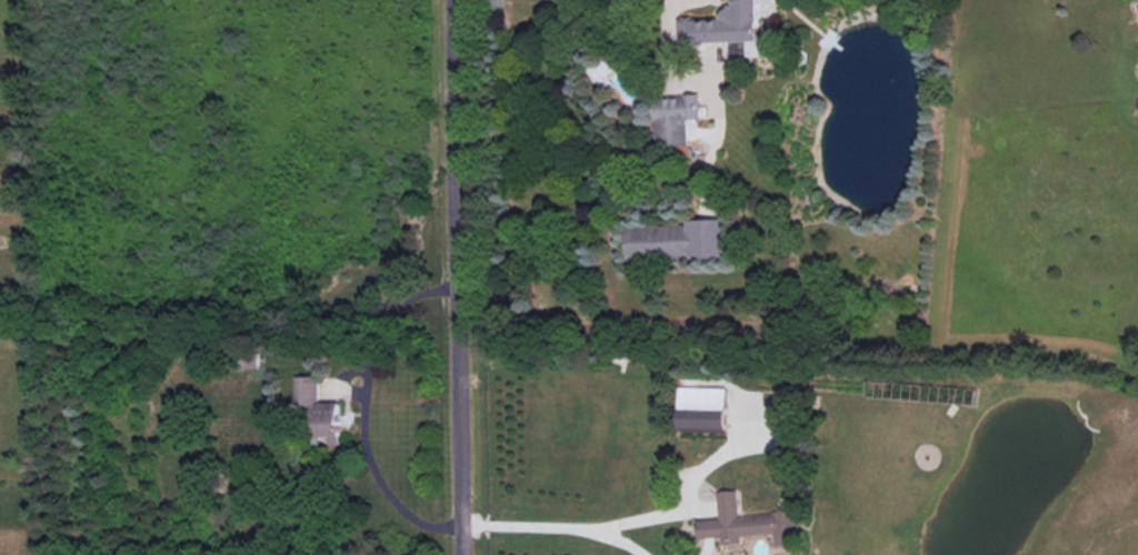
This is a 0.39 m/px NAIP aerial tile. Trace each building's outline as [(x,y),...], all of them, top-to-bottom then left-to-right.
[(723,13),(723,0),(749,0),(750,46),(673,49),(672,14),(723,13)] [(680,123),(696,123),(696,89),(645,90),(646,149),(681,149),(680,123)] [(719,221),(617,221),(617,261),(719,261),(719,221)] [(313,401),(313,373),(289,374),(290,404),(305,404),(306,441),(330,440),(330,401),(313,401)] [(728,388),(680,387),(679,432),(727,433),(728,388)] [(733,516),(732,494),(712,494),(713,517),(683,517),(685,545),(777,542),(776,514),(733,516)]
